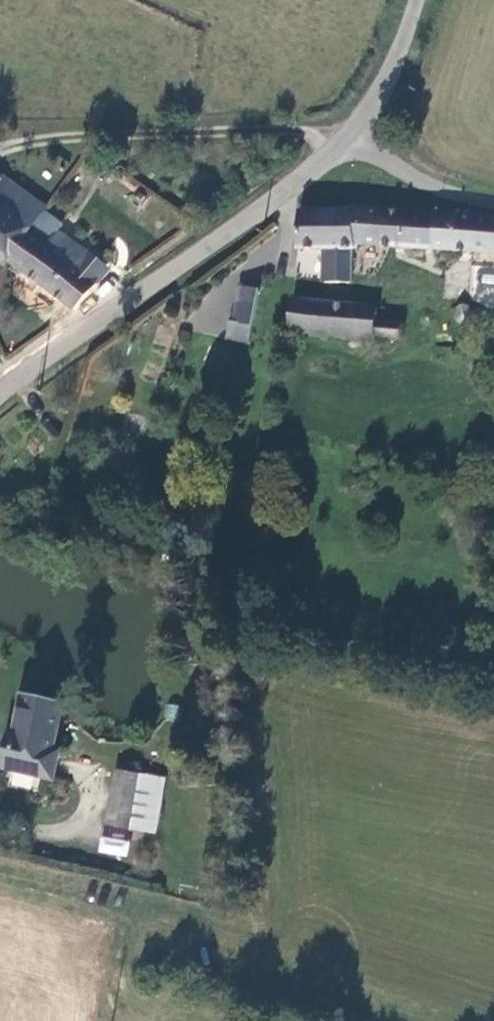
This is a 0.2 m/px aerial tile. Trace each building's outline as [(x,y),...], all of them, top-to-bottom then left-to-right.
[(11,263),(30,233),(46,208),(0,175),(0,255),(11,263)] [(443,207),(359,206),(359,209),(357,249),(363,249),(363,246),(493,253),(493,215),(443,207)] [(304,211),(302,247),(328,248),(326,282),(355,283),(356,259),(357,249),(359,209),(304,211)] [(11,263),(78,309),(116,275),(73,244),(57,252),(30,233),(11,263)] [(264,292),(245,287),(237,322),(256,327),(264,292)] [(354,307),(297,301),(294,330),(377,338),(378,334),(400,336),(402,322),(379,320),(380,309),(354,307)] [(473,317),(472,313),(472,310),(469,308),(468,307),(464,307),(461,308),(459,310),(457,313),(457,317),(459,320),(461,322),(465,323),(468,323),(469,322),(473,319),(473,317)] [(237,322),(234,321),(230,339),(252,344),(256,327),(237,322)] [(25,693),(16,733),(7,771),(50,781),(57,751),(67,703),(25,693)] [(7,771),(16,733),(9,732),(0,770),(7,771)] [(63,752),(57,751),(50,781),(56,782),(63,752)] [(118,772),(114,794),(108,823),(150,830),(159,779),(118,772)] [(128,856),(129,838),(99,835),(97,854),(128,856)]
